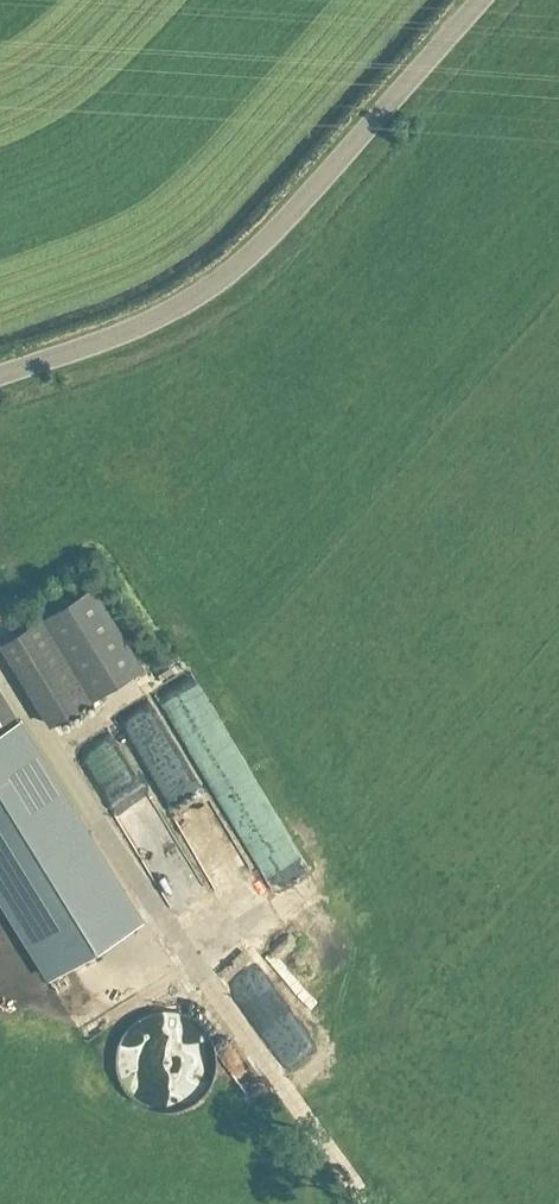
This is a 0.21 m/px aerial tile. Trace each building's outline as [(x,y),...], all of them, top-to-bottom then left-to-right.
[(91,583),(42,614),(0,640),(51,722),(142,666),(91,583)] [(84,827),(0,691),(0,886),(47,963),(135,909),(84,827)] [(119,727),(203,885),(247,862),(259,884),(275,876),(262,852),(277,845),(251,796),(210,818),(153,709),(119,727)] [(93,738),(76,739),(77,759),(94,758),(93,738)] [(262,912),(287,894),(279,883),(253,901),(262,912)] [(239,948),(223,958),(256,1012),(273,1002),(239,948)] [(163,1007),(158,1022),(179,1029),(184,1014),(163,1007)] [(219,1059),(222,1081),(247,1077),(244,1055),(219,1059)]
